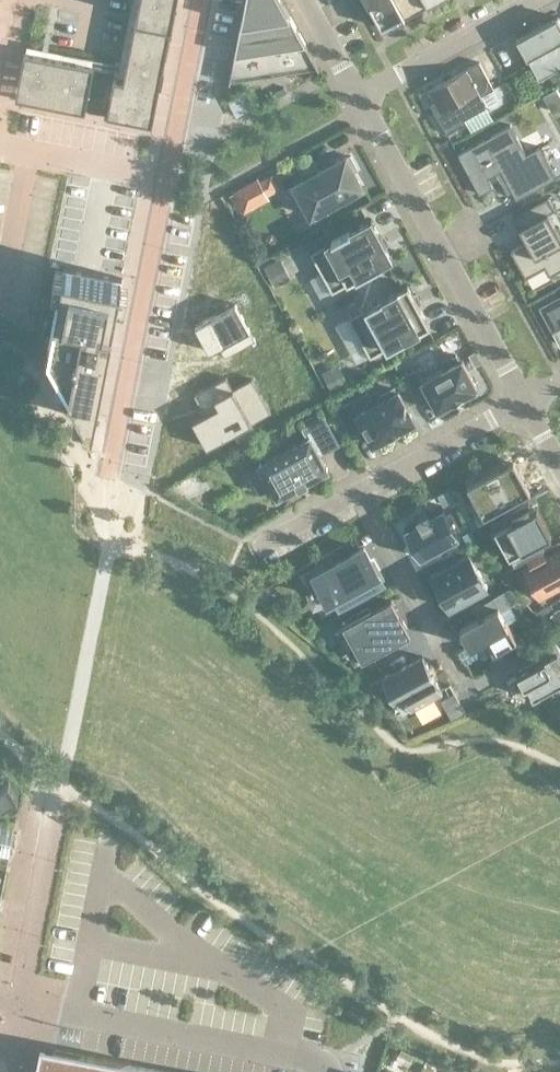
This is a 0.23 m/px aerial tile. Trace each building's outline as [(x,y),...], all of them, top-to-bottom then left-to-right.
[(106,115),(151,124),(176,0),(138,0),(122,80),(113,78),(106,115)] [(228,82),(230,83),(231,77),(314,64),(317,69),(318,68),(281,0),(244,0),(228,82)] [(393,21),(404,15),(396,0),(366,0),(381,27),(393,21)] [(404,15),(427,3),(426,0),(396,0),(404,15)] [(538,79),(559,67),(559,22),(557,16),(516,39),(538,79)] [(24,52),(15,98),(84,111),(93,66),(24,52)] [(479,62),(427,90),(438,110),(435,112),(446,133),(466,122),(464,118),(487,105),(481,94),(493,88),(479,62)] [(274,99),(286,92),(283,87),(271,94),(274,99)] [(546,95),(555,111),(559,108),(559,93),(557,88),(546,95)] [(492,186),(487,177),(500,170),(516,198),(555,177),(538,146),(525,153),(510,124),(457,153),(479,194),(492,186)] [(357,169),(350,156),(346,158),(345,156),(293,184),(310,216),(362,187),(353,171),(357,169)] [(233,194),(229,196),(238,212),(242,210),(242,211),(267,198),(265,194),(277,188),(270,175),(258,182),(256,179),(232,193),(233,194)] [(547,213),(554,209),(547,196),(512,215),(526,241),(510,250),(525,277),(544,266),(549,275),(559,269),(559,236),(547,213)] [(383,263),(382,262),(394,255),(373,217),(312,250),(334,290),(383,263)] [(279,261),(265,268),(274,285),(287,277),(279,261)] [(48,277),(56,278),(59,265),(50,264),(48,277)] [(48,343),(60,364),(73,367),(70,381),(93,422),(121,278),(63,266),(48,343)] [(48,277),(45,289),(54,291),(56,278),(48,277)] [(429,325),(407,284),(348,316),(369,356),(385,348),(386,349),(429,325)] [(52,303),(54,291),(45,289),(43,301),(52,303)] [(541,308),(553,329),(559,325),(559,297),(541,308)] [(43,301),(40,314),(49,316),(52,303),(43,301)] [(235,303),(194,325),(209,351),(219,346),(224,356),(255,339),(235,303)] [(456,354),(441,362),(444,368),(421,381),(417,374),(404,381),(417,404),(429,398),(436,411),(478,388),(461,359),(459,360),(456,354)] [(204,413),(192,420),(207,447),(232,433),(237,441),(255,431),(251,423),(270,412),(251,378),(232,388),(226,377),(194,394),(204,413)] [(334,380),(323,386),(329,398),(340,392),(334,380)] [(399,430),(414,421),(397,390),(395,392),(393,388),(377,396),(380,400),(355,413),(372,444),(387,436),(389,435),(396,431),(397,431),(399,430)] [(261,462),(259,463),(260,466),(260,465),(276,494),(277,497),(279,495),(296,486),(298,485),(305,481),(308,480),(307,479),(325,470),(327,469),(326,467),(319,454),(338,444),(323,417),(302,429),(307,437),(261,463),(261,462)] [(512,460),(466,485),(483,516),(529,490),(512,460)] [(498,527),(494,529),(508,556),(512,554),(518,563),(544,549),(538,540),(551,533),(536,506),(527,511),(523,503),(493,519),(498,527)] [(418,520),(404,527),(421,557),(459,536),(456,530),(459,528),(450,510),(446,512),(443,506),(429,514),(427,509),(415,515),(418,520)] [(470,530),(462,535),(466,543),(474,539),(470,530)] [(339,603),(380,580),(379,580),(380,579),(363,548),(334,564),(331,559),(304,573),(304,575),(310,586),(318,582),(323,591),(327,599),(335,595),(339,603)] [(525,571),(539,597),(559,585),(559,551),(525,571)] [(487,587),(468,553),(430,574),(448,608),(487,587)] [(363,659),(410,633),(391,598),(364,613),(362,610),(360,611),(362,614),(334,629),(335,630),(344,625),(363,659)] [(551,603),(535,612),(541,618),(549,613),(555,610),(551,603)] [(498,607),(459,628),(469,645),(484,637),(493,652),(516,640),(498,607)] [(555,610),(549,613),(557,627),(559,625),(559,608),(555,610)] [(547,657),(517,673),(524,686),(525,685),(532,698),(559,683),(559,659),(557,653),(559,651),(554,641),(542,647),(547,657)] [(422,656),(381,678),(393,699),(402,694),(410,710),(442,692),(432,673),(429,675),(427,671),(430,669),(422,656)] [(18,797),(9,781),(0,786),(0,802),(2,806),(18,797)] [(0,822),(0,848),(9,850),(14,824),(0,822)] [(48,1071),(177,1071),(52,1048),(48,1071)] [(412,1054),(400,1048),(397,1054),(409,1060),(412,1054)]
